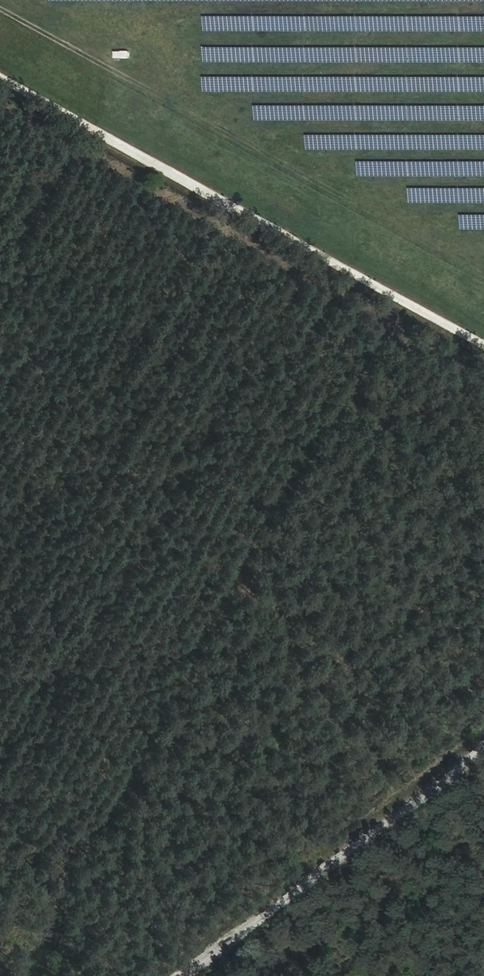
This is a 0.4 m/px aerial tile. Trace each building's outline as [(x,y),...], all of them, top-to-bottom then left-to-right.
[(323,149),(324,136),(305,135),(305,148),(323,149)] [(383,163),(357,161),(356,174),(382,176),(383,163)] [(408,189),(408,202),(423,202),(423,189),(408,189)]
